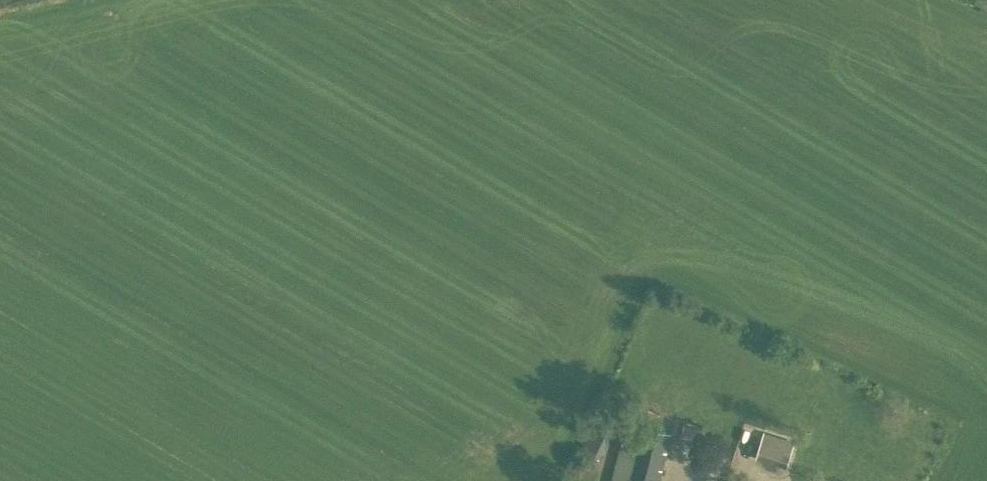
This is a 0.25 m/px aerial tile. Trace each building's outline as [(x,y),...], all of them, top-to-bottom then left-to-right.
[(745,426),(738,452),(753,456),(760,430),(745,426)] [(671,434),(639,427),(633,449),(620,446),(611,480),(659,480),(671,434)] [(760,432),(755,459),(787,465),(792,438),(760,432)]
